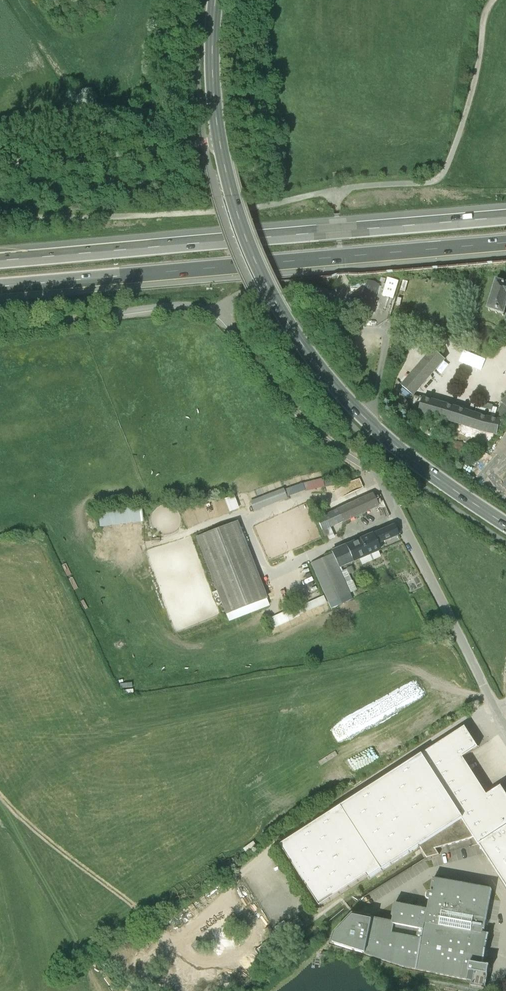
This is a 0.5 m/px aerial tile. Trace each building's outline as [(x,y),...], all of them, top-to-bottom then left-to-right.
[(383,295),(394,298),(400,280),(388,276),(383,295)] [(380,285),(367,281),(356,314),(370,319),(374,308),(372,308),(380,285)] [(499,282),(490,313),(505,318),(505,284),(499,282)] [(445,359),(433,350),(402,386),(413,395),(445,359)] [(497,420),(423,398),(419,412),(498,435),(502,421),(497,420)] [(502,421),(505,417),(505,399),(502,403),(504,405),(501,409),(497,420),(502,421)] [(287,496),(324,486),(322,478),(285,488),(287,496)] [(282,490),(250,502),(254,511),(285,499),(282,490)] [(234,494),(225,498),(230,512),(239,508),(234,494)] [(378,506),(372,494),(336,510),(341,522),(378,506)] [(143,535),(142,506),(111,507),(111,524),(133,523),(133,536),(143,535)] [(341,522),(336,510),(316,519),(322,531),(328,528),(341,522)] [(213,518),(199,522),(201,527),(214,523),(213,518)] [(236,523),(196,538),(229,622),(269,607),(236,523)] [(394,526),(373,534),(377,544),(398,535),(394,526)] [(333,538),(328,528),(322,531),(326,541),(333,538)] [(373,534),(359,540),(366,556),(360,558),(362,564),(380,557),(377,551),(379,550),(377,544),(373,534)] [(359,540),(331,552),(338,568),(360,558),(366,556),(359,540)] [(331,554),(310,564),(328,603),(349,594),(331,554)] [(323,597),(295,610),(298,616),(326,604),(323,597)] [(295,608),(272,618),(276,627),(299,617),(298,616),(295,610),(295,608)] [(505,827),(505,794),(501,786),(487,795),(463,758),(478,748),(465,727),(422,755),(281,846),(320,906),(367,876),(369,879),(419,847),(427,858),(439,855),(435,849),(474,838),(478,845),(505,827)] [(478,845),(479,846),(505,887),(505,827),(478,845)] [(335,932),(331,943),(403,966),(471,981),(471,985),(485,988),(489,966),(483,965),(484,958),(492,959),(493,951),(486,949),(489,934),(482,933),(483,929),(484,930),(492,889),(433,879),(428,910),(395,903),(392,916),(393,916),(392,922),(388,921),(388,922),(373,919),(374,918),(353,914),(335,932)]
